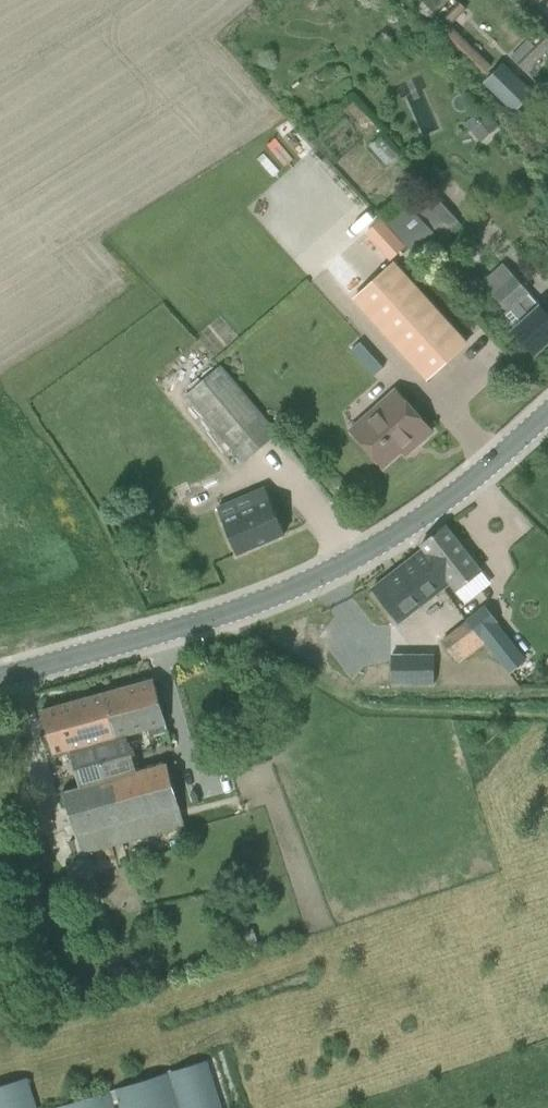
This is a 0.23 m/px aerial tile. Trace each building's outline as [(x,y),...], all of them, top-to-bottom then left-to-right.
[(441,6),(435,0),(425,0),(417,8),(428,19),(441,6)] [(492,66),(452,26),(467,10),(459,1),(435,25),(485,73),(492,66)] [(527,73),(547,52),(547,36),(547,34),(532,48),(527,43),(513,58),(527,73)] [(515,112),(533,93),(503,64),(485,83),(515,112)] [(500,126),(490,115),(483,107),(465,124),(472,131),(482,142),(500,126)] [(424,208),(438,231),(457,219),(442,196),(424,208)] [(388,225),(421,259),(442,240),(409,205),(388,225)] [(382,219),(366,234),(390,261),(406,246),(382,219)] [(355,299),(428,379),(467,344),(394,264),(355,299)] [(513,331),(535,354),(547,342),(547,314),(541,306),(540,307),(528,292),(515,278),(495,295),(508,310),(501,317),(513,331)] [(243,463),(253,455),(253,456),(279,434),(223,366),(204,381),(186,395),(222,438),(243,463)] [(433,432),(395,389),(350,429),(384,467),(413,441),(417,446),(433,432)] [(220,508),(218,508),(223,520),(238,554),(286,534),(271,500),(265,488),(250,495),(255,507),(225,520),(220,508)] [(423,545),(421,546),(423,549),(456,591),(481,571),(446,526),(423,545)] [(399,620),(449,583),(423,549),(374,588),(399,620)] [(444,641),(461,662),(497,633),(480,612),(444,641)] [(103,694),(115,739),(148,730),(150,738),(169,733),(167,724),(154,680),(103,694)] [(83,855),(125,843),(108,782),(120,778),(116,765),(120,757),(115,739),(103,694),(42,711),(54,755),(55,755),(55,756),(70,752),(80,787),(65,791),(65,793),(78,840),(83,855)] [(0,723),(0,744),(13,739),(7,721),(0,723)] [(120,778),(108,782),(125,843),(186,826),(168,765),(149,770),(138,773),(120,778)] [(241,933),(246,948),(259,944),(254,929),(241,933)] [(169,1072),(119,1088),(111,1090),(114,1101),(122,1098),(125,1107),(180,1107),(169,1072)] [(31,1085),(29,1077),(0,1086),(0,1107),(38,1107),(31,1085)] [(55,1107),(116,1107),(114,1101),(111,1090),(55,1107)]
